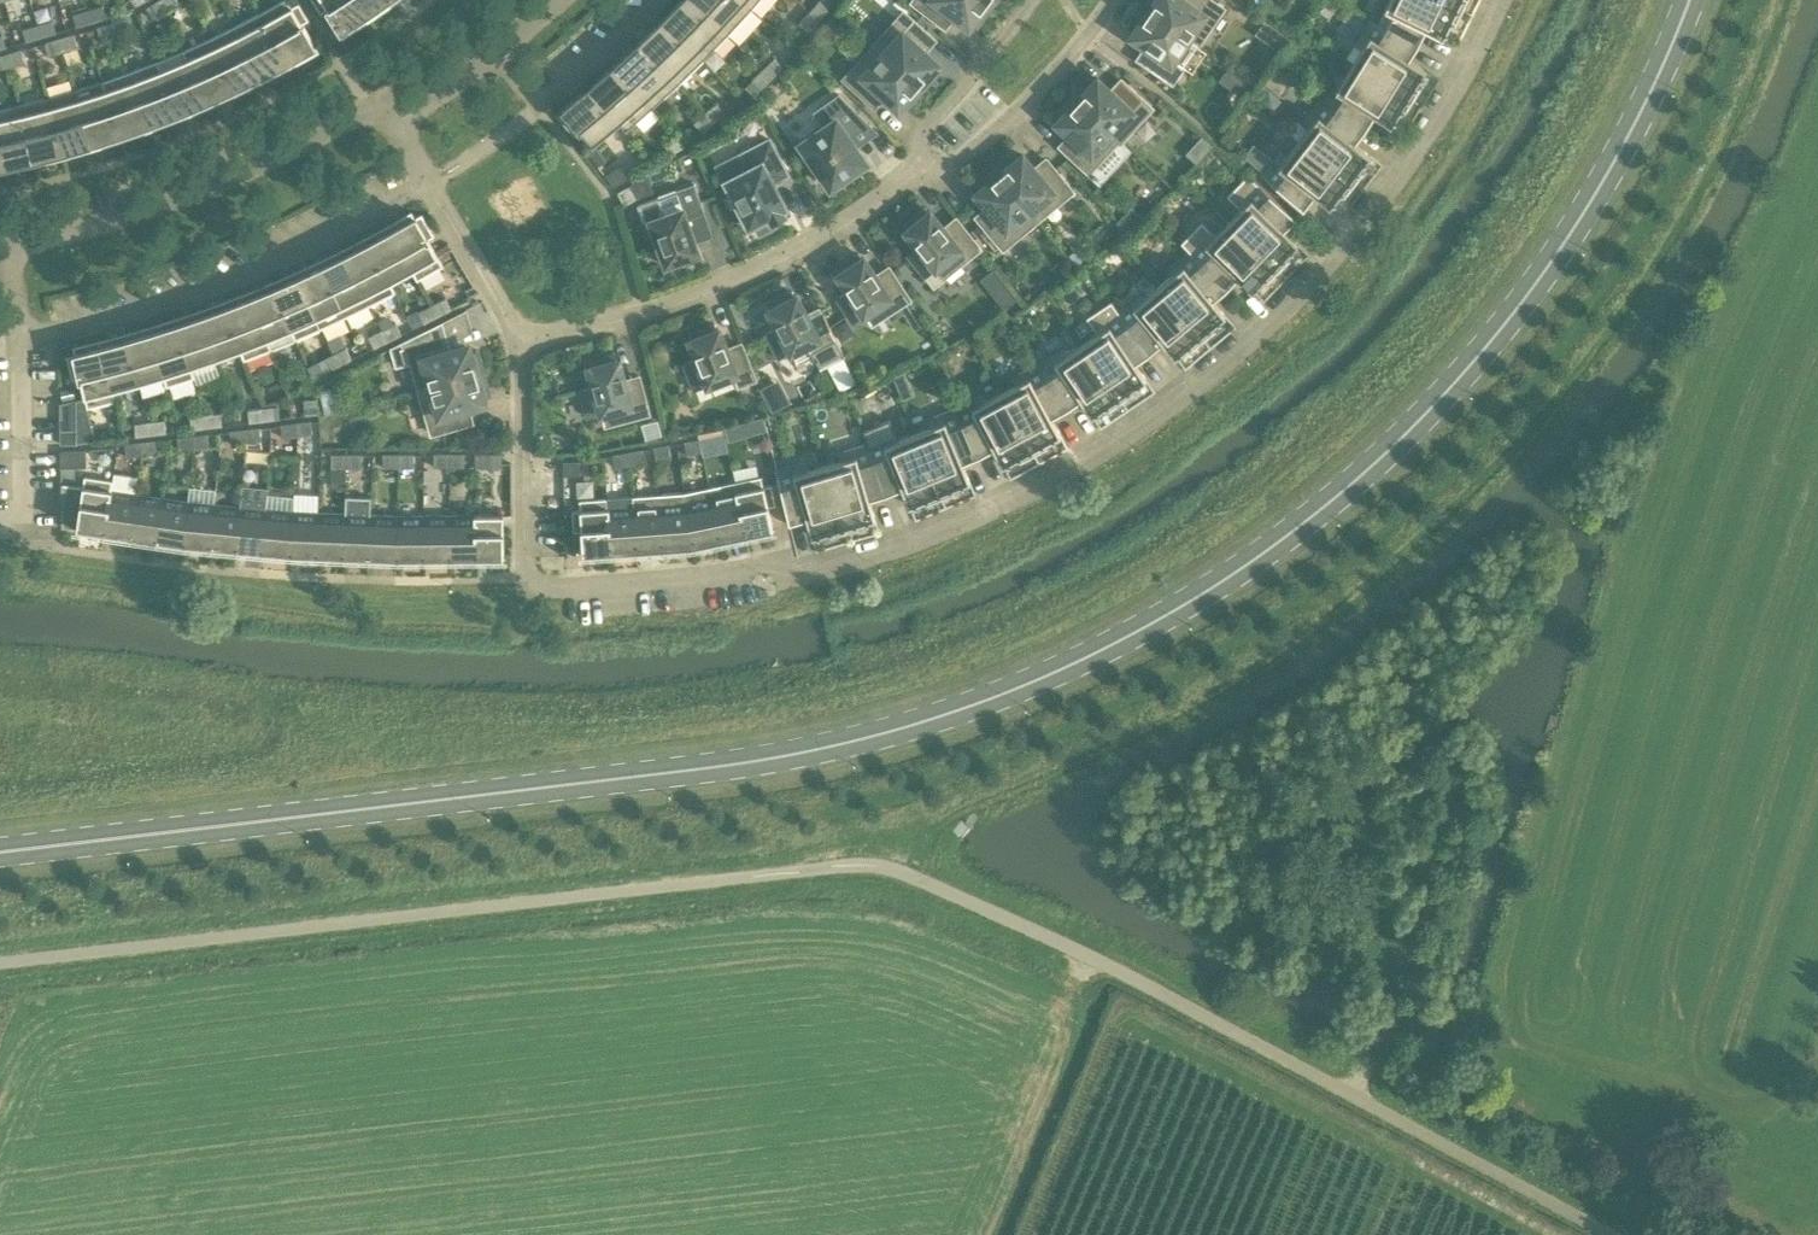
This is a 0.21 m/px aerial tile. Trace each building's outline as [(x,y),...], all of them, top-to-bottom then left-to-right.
[(167,11),(160,0),(147,8),(154,19),(167,12),(167,11)] [(160,0),(167,11),(167,12),(180,4),(178,0),(160,0)] [(291,68),(320,52),(304,23),(309,20),(299,2),(292,6),(289,0),(283,0),(261,12),(291,68)] [(359,0),(313,0),(321,13),(327,10),(344,38),(372,19),(359,0)] [(396,0),(359,0),(372,19),(397,2),(396,0)] [(663,18),(704,60),(728,34),(692,0),(680,0),(663,18)] [(728,34),(752,8),(743,0),(692,0),(728,34)] [(752,8),(760,0),(743,0),(752,8)] [(820,0),(809,11),(819,20),(829,8),(820,0)] [(985,0),(914,0),(913,2),(940,22),(949,11),(969,26),(973,21),(978,24),(992,5),(985,0)] [(1188,39),(1197,46),(1224,8),(1212,0),(1187,0),(1187,1),(1186,0),(1150,0),(1144,8),(1189,38),(1188,39)] [(1441,0),(1381,0),(1372,19),(1419,45),(1426,29),(1444,38),(1452,21),(1456,22),(1455,25),(1456,25),(1463,11),(1441,0)] [(1463,11),(1468,0),(1441,0),(1463,11)] [(103,5),(88,9),(92,21),(106,17),(103,5)] [(1189,38),(1144,8),(1131,28),(1135,31),(1132,36),(1153,50),(1145,62),(1173,82),(1182,68),(1172,62),(1188,39),(1189,38)] [(92,21),(88,9),(74,14),(77,26),(92,21)] [(819,20),(809,11),(799,23),(809,31),(819,20)] [(261,12),(235,26),(264,82),(291,68),(261,12)] [(874,45),(923,89),(939,71),(935,68),(939,63),(920,46),(930,35),(904,12),(874,45)] [(663,18),(639,41),(679,84),(704,60),(663,18)] [(127,19),(113,23),(116,36),(130,31),(127,19)] [(1363,47),(1353,63),(1413,100),(1422,87),(1421,86),(1419,88),(1416,86),(1426,69),(1409,59),(1419,45),(1372,19),(1357,44),(1363,47)] [(38,24),(42,36),(56,32),(53,20),(38,24)] [(116,36),(113,23),(98,28),(101,40),(116,36)] [(42,36),(38,24),(24,28),(27,40),(42,36)] [(264,82),(235,26),(210,38),(237,95),(264,82)] [(60,38),(64,51),(78,46),(75,34),(60,38)] [(64,51),(60,38),(45,43),(49,55),(64,51)] [(237,95),(210,38),(184,50),(209,108),(237,95)] [(679,84),(639,41),(614,64),(653,107),(679,84)] [(923,89),(874,45),(844,79),(870,101),(879,90),(899,108),(903,103),(907,107),(923,89)] [(22,49),(7,53),(11,66),(25,62),(22,49)] [(184,50),(158,61),(157,61),(180,120),(209,108),(184,50)] [(7,53),(0,56),(0,69),(11,66),(7,53)] [(764,69),(773,78),(784,67),(775,58),(764,69)] [(157,61),(130,71),(152,131),(180,120),(157,61)] [(1338,74),(1322,99),(1366,129),(1375,115),(1391,125),(1401,109),(1405,111),(1404,113),(1405,114),(1413,100),(1353,63),(1344,78),(1338,74)] [(653,107),(614,64),(589,86),(620,123),(626,131),(653,107)] [(773,78),(764,69),(753,79),(762,88),(773,78)] [(130,71),(103,81),(123,141),(152,131),(130,71)] [(1090,79),(1074,96),(1121,140),(1152,108),(1127,84),(1117,95),(1098,78),(1094,82),(1090,79)] [(103,81),(102,81),(76,90),(94,150),(123,141),(103,81)] [(620,123),(589,86),(556,113),(574,136),(581,131),(593,146),(620,123)] [(94,150),(76,90),(48,98),(64,158),(94,150)] [(764,94),(757,98),(764,110),(771,105),(764,94)] [(850,138),(870,124),(840,94),(820,108),(830,123),(818,131),(815,127),(801,137),(803,141),(801,143),(831,187),(867,162),(850,138)] [(1121,140),(1074,96),(1057,114),(1061,117),(1057,122),(1076,139),(1066,150),(1091,173),(1121,140)] [(64,158),(48,98),(20,105),(35,166),(64,158)] [(1310,126),(1299,141),(1355,184),(1365,171),(1364,170),(1362,172),(1359,170),(1371,155),(1355,143),(1366,129),(1322,99),(1304,122),(1310,126)] [(706,112),(714,122),(726,112),(717,102),(706,112)] [(20,105),(0,110),(0,147),(5,173),(35,166),(20,105)] [(714,122),(706,112),(694,122),(702,132),(714,122)] [(1199,159),(1214,142),(1204,134),(1189,150),(1199,159)] [(671,154),(684,146),(678,135),(664,143),(671,154)] [(788,208),(774,182),(789,175),(770,139),(746,152),(753,166),(725,180),(749,227),(755,225),(760,234),(775,226),(773,221),(787,214),(784,209),(788,208)] [(1355,184),(1299,141),(1289,156),(1282,151),(1264,175),(1304,209),(1315,195),(1330,207),(1342,192),(1345,194),(1344,196),(1345,197),(1355,184)] [(997,169),(1038,219),(1073,191),(1051,165),(1040,174),(1023,154),(1019,158),(1015,154),(997,169)] [(615,186),(627,179),(629,178),(622,166),(606,175),(615,186)] [(1038,219),(997,169),(978,184),(982,189),(977,192),(993,212),(982,222),(987,228),(981,233),(995,250),(1001,245),(1004,248),(1038,219)] [(1229,221),(1279,271),(1291,259),(1290,258),(1288,260),(1285,257),(1298,243),(1284,230),(1297,217),(1248,174),(1227,195),(1241,208),(1229,221)] [(648,175),(630,185),(637,198),(654,192),(648,175)] [(695,183),(659,196),(638,204),(650,235),(654,233),(666,266),(678,261),(683,266),(694,261),(695,255),(700,253),(688,221),(706,214),(695,183)] [(1100,184),(1092,192),(1100,200),(1108,191),(1100,184)] [(637,198),(630,185),(618,192),(625,205),(637,198)] [(961,224),(949,233),(931,211),(929,212),(926,208),(905,225),(908,229),(906,230),(919,245),(908,254),(934,285),(980,248),(961,224)] [(1132,210),(1120,221),(1127,228),(1139,217),(1132,210)] [(412,211),(388,224),(414,271),(413,271),(418,280),(444,266),(428,239),(435,235),(423,213),(416,217),(412,211)] [(1279,271),(1229,221),(1216,234),(1202,221),(1182,242),(1190,251),(1190,250),(1226,289),(1238,277),(1252,291),(1266,277),(1269,280),(1267,281),(1268,282),(1279,271)] [(414,271),(388,224),(365,237),(390,284),(391,283),(413,271),(414,271)] [(365,237),(342,249),(371,305),(396,292),(391,283),(390,284),(365,237)] [(371,305),(342,249),(319,260),(346,317),(371,305)] [(1190,250),(1190,251),(1168,269),(1173,274),(1159,286),(1204,340),(1217,330),(1216,329),(1214,330),(1211,327),(1226,315),(1213,300),(1226,289),(1190,250)] [(871,324),(910,299),(893,274),(881,282),(865,257),(863,258),(860,254),(837,268),(840,273),(838,274),(849,290),(838,298),(854,322),(865,315),(871,324)] [(346,317),(319,260),(296,271),(321,328),(346,317)] [(321,328),(296,271),(272,281),(296,339),(321,328)] [(981,280),(1004,309),(1016,299),(993,271),(981,280)] [(296,339),(272,281),(248,291),(271,350),(296,339)] [(1140,292),(1119,310),(1118,311),(1150,353),(1163,342),(1175,357),(1190,345),(1193,348),(1191,350),(1192,351),(1204,340),(1159,286),(1145,298),(1140,292)] [(248,291),(223,301),(242,350),(241,351),(244,360),(271,350),(248,291)] [(820,367),(845,354),(824,314),(811,321),(797,295),(795,296),(793,291),(769,304),(771,309),(769,310),(778,327),(767,333),(780,358),(792,352),(797,363),(814,354),(820,367)] [(446,298),(432,304),(438,316),(452,309),(446,298)] [(1118,311),(1119,310),(1111,300),(1087,317),(1098,333),(1083,343),(1122,402),(1136,393),(1135,392),(1133,393),(1131,389),(1146,379),(1136,363),(1150,353),(1118,311)] [(223,301),(199,309),(216,359),(241,351),(242,350),(223,301)] [(438,316),(432,304),(419,311),(424,323),(438,316)] [(216,359),(199,309),(174,318),(191,368),(192,368),(216,359)] [(920,317),(913,321),(918,329),(924,324),(920,317)] [(191,368),(174,318),(150,326),(165,376),(164,377),(167,386),(195,377),(192,368),(191,368)] [(396,322),(383,329),(388,341),(402,334),(396,322)] [(469,344),(451,350),(443,322),(390,348),(396,368),(412,363),(420,390),(483,372),(476,349),(471,350),(469,344)] [(740,385),(755,379),(744,350),(730,356),(720,328),(718,329),(716,324),(690,334),(692,339),(690,340),(697,358),(685,363),(696,390),(736,374),(740,385)] [(165,376),(150,326),(125,333),(139,384),(164,377),(165,376)] [(388,341),(383,329),(369,336),(375,347),(388,341)] [(927,332),(914,341),(923,355),(936,346),(927,332)] [(125,333),(100,340),(113,391),(114,391),(139,384),(125,333)] [(81,378),(85,397),(61,403),(61,444),(78,443),(78,442),(77,442),(77,430),(77,410),(88,408),(117,401),(114,391),(113,391),(100,340),(73,346),(75,353),(67,355),(73,380),(81,378)] [(1064,347),(1039,364),(1067,409),(1081,399),(1092,416),(1108,405),(1110,408),(1108,410),(1109,411),(1122,402),(1083,343),(1068,353),(1064,347)] [(347,347),(333,354),(339,365),(352,359),(347,347)] [(339,365),(333,354),(319,361),(325,372),(339,365)] [(604,425),(649,413),(641,384),(627,387),(619,359),(617,360),(616,354),(590,361),(591,366),(589,367),(594,386),(581,389),(589,417),(601,414),(604,425)] [(1017,384),(1001,392),(1035,455),(1049,447),(1048,446),(1046,447),(1044,443),(1061,434),(1052,417),(1067,409),(1039,364),(1014,377),(1017,384)] [(490,395),(483,372),(420,390),(433,433),(465,424),(461,409),(486,402),(484,396),(490,395)] [(791,401),(779,378),(760,388),(772,411),(791,401)] [(73,388),(60,391),(63,402),(76,399),(73,388)] [(982,394),(956,408),(979,456),(994,448),(1003,465),(1020,456),(1022,460),(1020,461),(1020,462),(1035,455),(1001,392),(985,401),(982,394)] [(306,415),(319,413),(317,398),(305,399),(306,415)] [(279,405),(264,407),(265,420),(280,418),(279,405)] [(265,420),(264,407),(248,409),(250,422),(265,420)] [(979,456),(956,408),(929,419),(932,426),(915,433),(942,498),(957,492),(956,491),(954,492),(953,488),(970,481),(963,463),(979,456)] [(206,414),(207,427),(223,425),(221,412),(206,414)] [(207,427),(206,414),(191,416),(192,429),(207,427)] [(776,414),(769,416),(772,427),(779,425),(776,414)] [(728,441),(767,430),(764,416),(724,427),(728,441)] [(165,419),(150,421),(152,434),(167,432),(165,419)] [(898,440),(896,433),(890,420),(864,430),(869,444),(886,494),(902,488),(909,506),(927,498),(929,502),(926,503),(927,505),(942,498),(915,433),(898,440)] [(152,434),(150,421),(135,423),(136,436),(152,434)] [(297,423),(298,436),(313,434),(312,421),(297,423)] [(644,425),(648,441),(664,437),(660,421),(644,425)] [(298,436),(297,423),(281,425),(283,438),(298,436)] [(260,428),(245,430),(247,442),(262,440),(260,428)] [(247,442),(245,430),(230,431),(232,444),(247,442)] [(193,436),(195,449),(210,447),(208,434),(193,436)] [(195,449),(193,436),(178,438),(180,450),(195,449)] [(702,452),(700,439),(685,442),(687,454),(702,452)] [(156,441),(141,442),(142,455),(157,453),(156,441)] [(142,455),(141,442),(125,444),(127,457),(142,455)] [(843,459),(825,464),(846,532),(861,528),(861,526),(858,527),(857,523),(875,518),(870,499),(886,494),(869,444),(841,452),(843,459)] [(657,460),(672,457),(670,445),(654,448),(657,460)] [(629,452),(631,465),(646,462),(644,450),(629,452)] [(76,480),(75,466),(87,466),(86,451),(63,451),(61,451),(62,481),(76,480)] [(631,465),(629,452),(614,455),(616,468),(631,465)] [(399,455),(399,467),(414,467),(414,454),(399,455)] [(450,467),(450,454),(435,454),(435,467),(450,467)] [(450,454),(450,467),(465,467),(465,454),(450,454)] [(503,454),(491,454),(476,454),(476,466),(495,466),(495,469),(500,469),(500,466),(503,466),(503,454)] [(347,467),(347,455),(332,455),(332,468),(347,467)] [(363,455),(347,455),(347,467),(363,467),(363,455)] [(399,467),(399,455),(383,455),(383,467),(399,467)] [(580,463),(581,463),(581,461),(564,461),(564,475),(566,475),(566,474),(580,474),(580,463)] [(846,532),(825,464),(808,469),(806,462),(777,471),(789,523),(807,518),(812,536),(831,531),(832,535),(830,535),(830,537),(846,532)] [(111,490),(112,490),(114,480),(85,476),(83,486),(64,483),(62,483),(62,527),(105,533),(111,490)] [(735,482),(747,535),(775,529),(775,527),(773,528),(769,507),(777,505),(772,484),(764,486),(762,476),(735,482)] [(735,482),(710,487),(721,541),(747,535),(735,482)] [(244,484),(244,502),(268,503),(269,485),(244,484)] [(710,487),(685,492),(692,547),(721,541),(710,487)] [(137,494),(112,490),(111,490),(105,533),(131,537),(137,494)] [(270,504),(320,506),(320,493),(271,492),(270,504)] [(685,492),(659,494),(663,549),(692,547),(685,492)] [(163,497),(137,494),(131,537),(157,540),(163,497)] [(349,494),(348,509),(373,510),(373,495),(349,494)] [(663,549),(659,494),(632,496),(633,506),(634,506),(637,551),(663,549)] [(188,501),(163,497),(157,540),(183,544),(188,501)] [(608,508),(609,508),(608,498),(580,500),(580,510),(572,511),(574,532),(582,531),(583,553),(582,553),(582,555),(611,553),(608,508)] [(188,501),(183,544),(210,547),(214,504),(188,501)] [(241,506),(214,504),(210,547),(237,549),(241,506)] [(241,506),(237,549),(263,552),(267,508),(241,506)] [(633,506),(609,508),(608,508),(611,553),(637,551),(634,506),(633,506)] [(267,508),(263,552),(290,554),(293,511),(267,508)] [(293,511),(290,554),(317,555),(319,512),(293,511)] [(319,512),(317,555),(344,556),(345,513),(319,512)] [(372,514),(345,513),(344,556),(370,558),(372,514)] [(372,514),(370,558),(397,559),(398,515),(372,514)] [(504,514),(477,515),(477,558),(506,558),(506,556),(504,556),(504,514)] [(424,515),(398,515),(397,559),(424,558),(424,515)] [(451,558),(450,515),(424,515),(424,558),(451,558)] [(477,558),(477,515),(450,515),(451,558),(477,558)]
